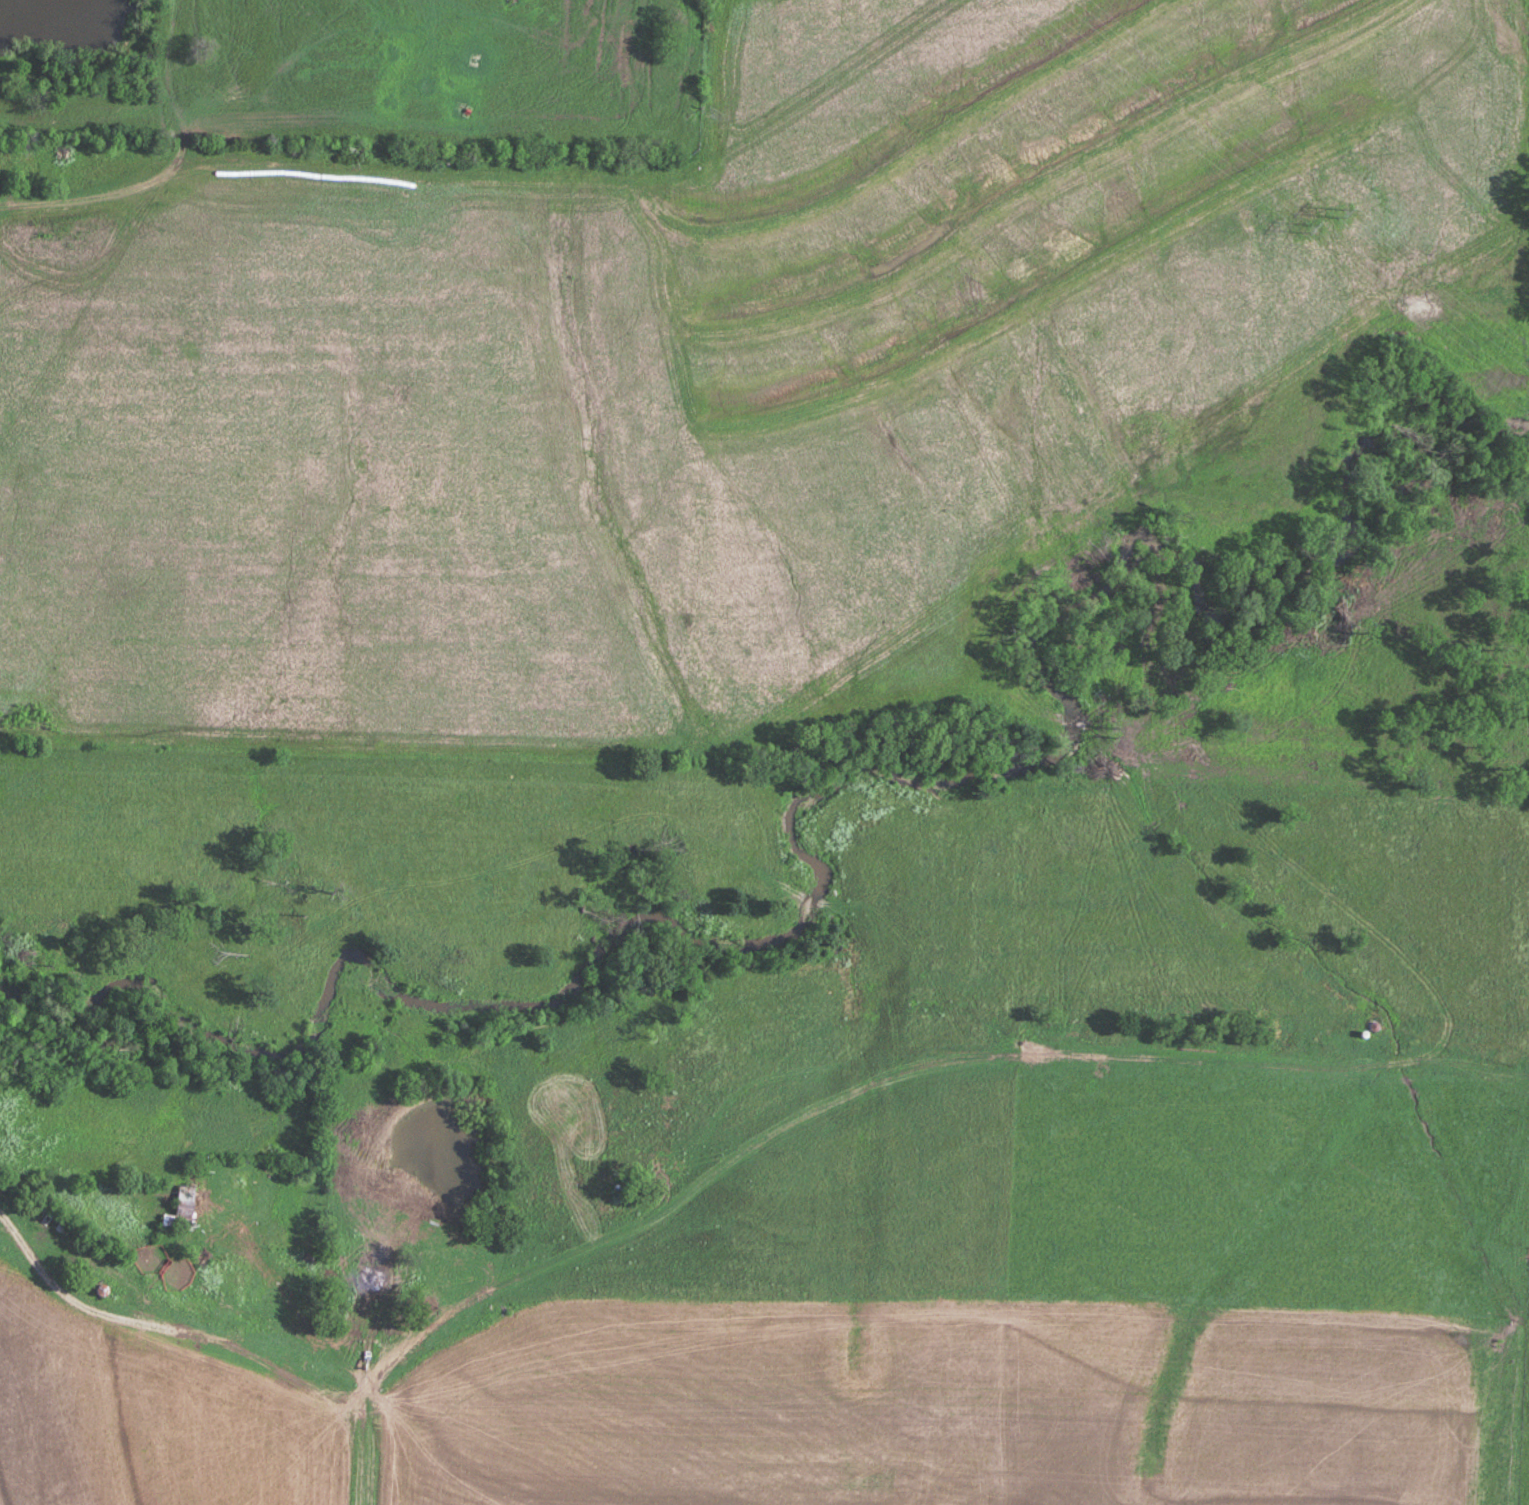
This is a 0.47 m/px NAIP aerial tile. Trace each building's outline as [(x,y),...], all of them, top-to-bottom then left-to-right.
[(195,1185),(179,1185),(177,1213),(163,1213),(162,1226),(193,1228),(195,1185)]
